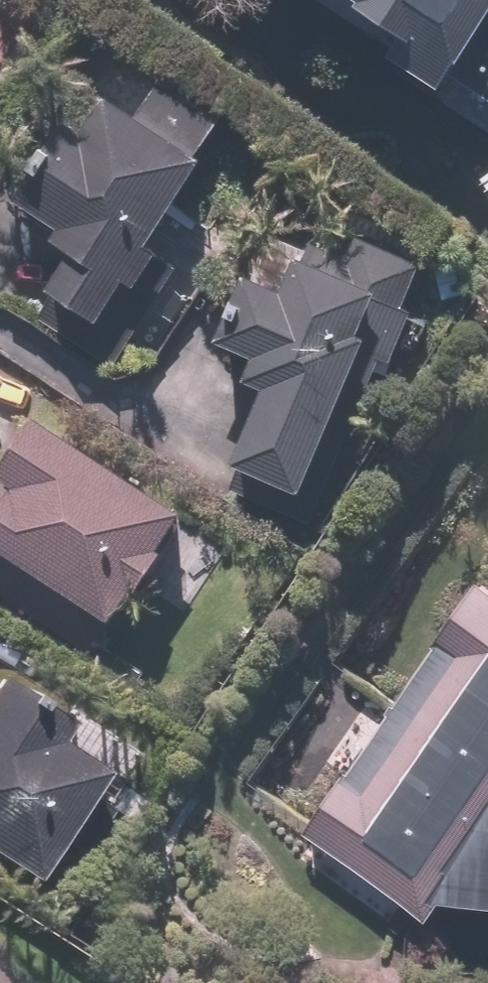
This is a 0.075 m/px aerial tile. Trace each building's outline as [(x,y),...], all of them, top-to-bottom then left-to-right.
[(408,29),(396,47),(448,80),(456,68),(487,89),(487,0),(364,0),(408,29)] [(160,244),(229,131),(154,86),(131,123),(101,105),(86,131),(57,114),(9,193),(61,225),(47,249),(67,261),(29,324),(114,376),(129,351),(144,360),(200,268),(160,244)] [(314,532),(427,267),(356,237),(345,264),(302,246),(280,297),(249,283),(220,351),(253,365),(244,385),(261,392),(226,475),(235,479),(228,495),(314,532)] [(0,478),(0,604),(90,661),(129,599),(137,604),(166,558),(159,553),(183,516),(35,424),(0,478)] [(306,832),(409,909),(487,917),(487,590),(306,832)] [(1,681),(0,683),(0,862),(33,882),(100,772),(52,744),(66,720),(1,681)]
